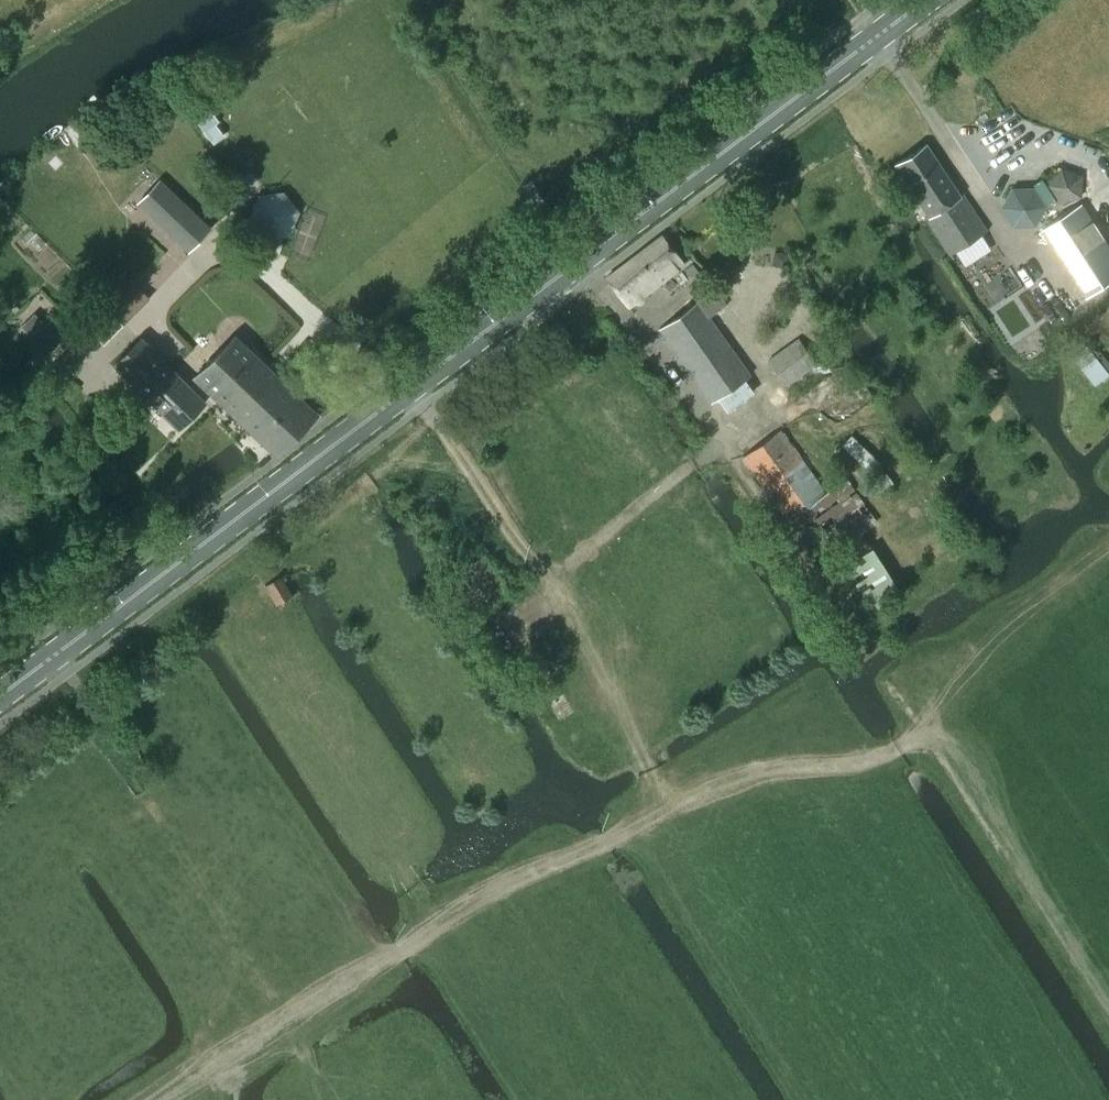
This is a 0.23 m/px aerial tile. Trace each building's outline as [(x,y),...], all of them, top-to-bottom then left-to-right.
[(929,216),(953,253),(986,231),(962,194),(961,195),(927,144),(896,164),(927,211),(922,214),(925,219),(929,216)] [(1047,185),(1059,204),(1082,199),(1082,175),(1060,168),(1047,185)] [(1011,188),(1001,208),(1012,226),(1034,225),(1045,206),(1033,187),(1011,188)] [(258,194),(249,217),(266,236),(290,234),(300,210),(284,190),(258,194)] [(1042,230),(1059,256),(1085,297),(1108,281),(1108,247),(1081,204),(1075,208),(1042,230)] [(607,277),(628,306),(684,264),(662,236),(607,277)] [(134,282),(110,307),(125,321),(149,296),(134,282)] [(750,375),(725,340),(709,318),(727,305),(723,299),(727,297),(717,282),(695,298),(698,303),(661,329),(712,402),(750,375)] [(104,342),(125,321),(110,307),(108,308),(107,307),(88,327),(104,342)] [(197,377),(238,416),(277,375),(236,336),(197,377)] [(768,358),(786,385),(816,364),(798,337),(768,358)] [(205,403),(141,340),(116,365),(178,428),(205,403)] [(277,375),(238,416),(278,454),(317,412),(277,375)] [(780,431),(744,456),(787,519),(807,505),(838,549),(861,534),(877,522),(843,473),(827,485),(830,490),(824,494),(780,431)] [(280,576),(265,585),(276,604),(292,595),(280,576)]
